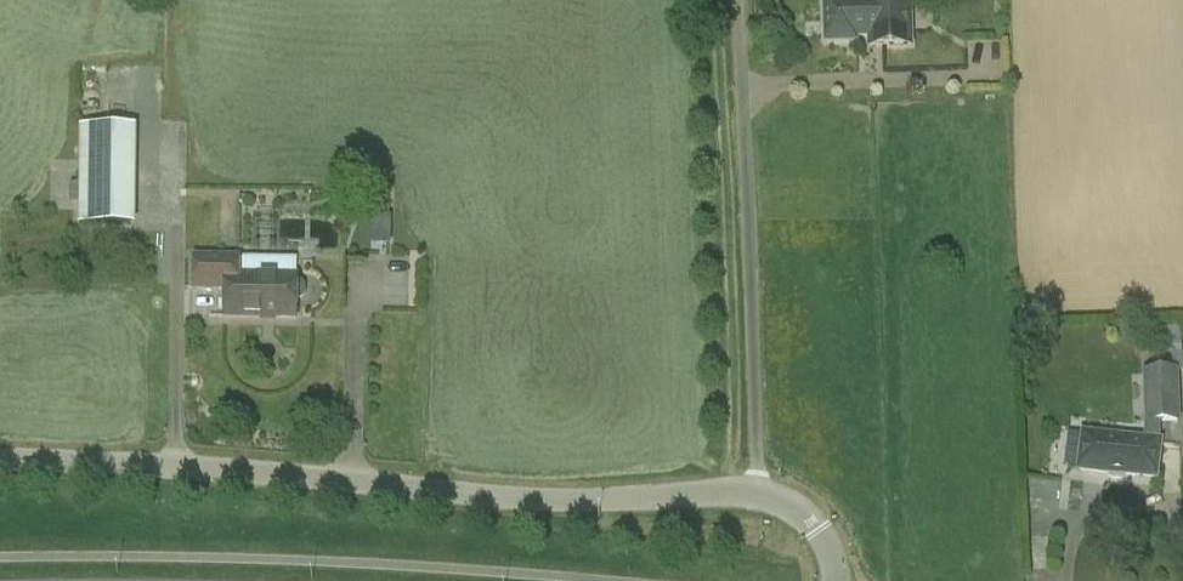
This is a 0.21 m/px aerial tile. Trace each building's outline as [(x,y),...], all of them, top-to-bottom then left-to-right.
[(827,41),(856,40),(856,36),(870,35),(871,35),(870,0),(859,0),(825,1),(827,41)] [(871,47),(911,45),(909,0),(870,0),(871,35),(870,35),(871,47)] [(136,226),(138,127),(80,126),(80,170),(71,170),(71,185),(80,185),(79,225),(136,226)] [(375,241),(392,240),(391,216),(374,217),(375,241)] [(296,320),(296,301),(302,301),(306,297),(306,287),(303,283),(297,283),(297,277),(238,276),(238,259),(195,258),(194,290),(226,290),(225,319),(296,320)] [(1176,424),(1174,372),(1143,373),(1145,425),(1161,425),(1176,424)] [(1080,465),(1079,471),(1107,474),(1110,480),(1125,482),(1129,477),(1156,480),(1160,444),(1144,442),(1083,434),(1083,436),(1080,465)]
